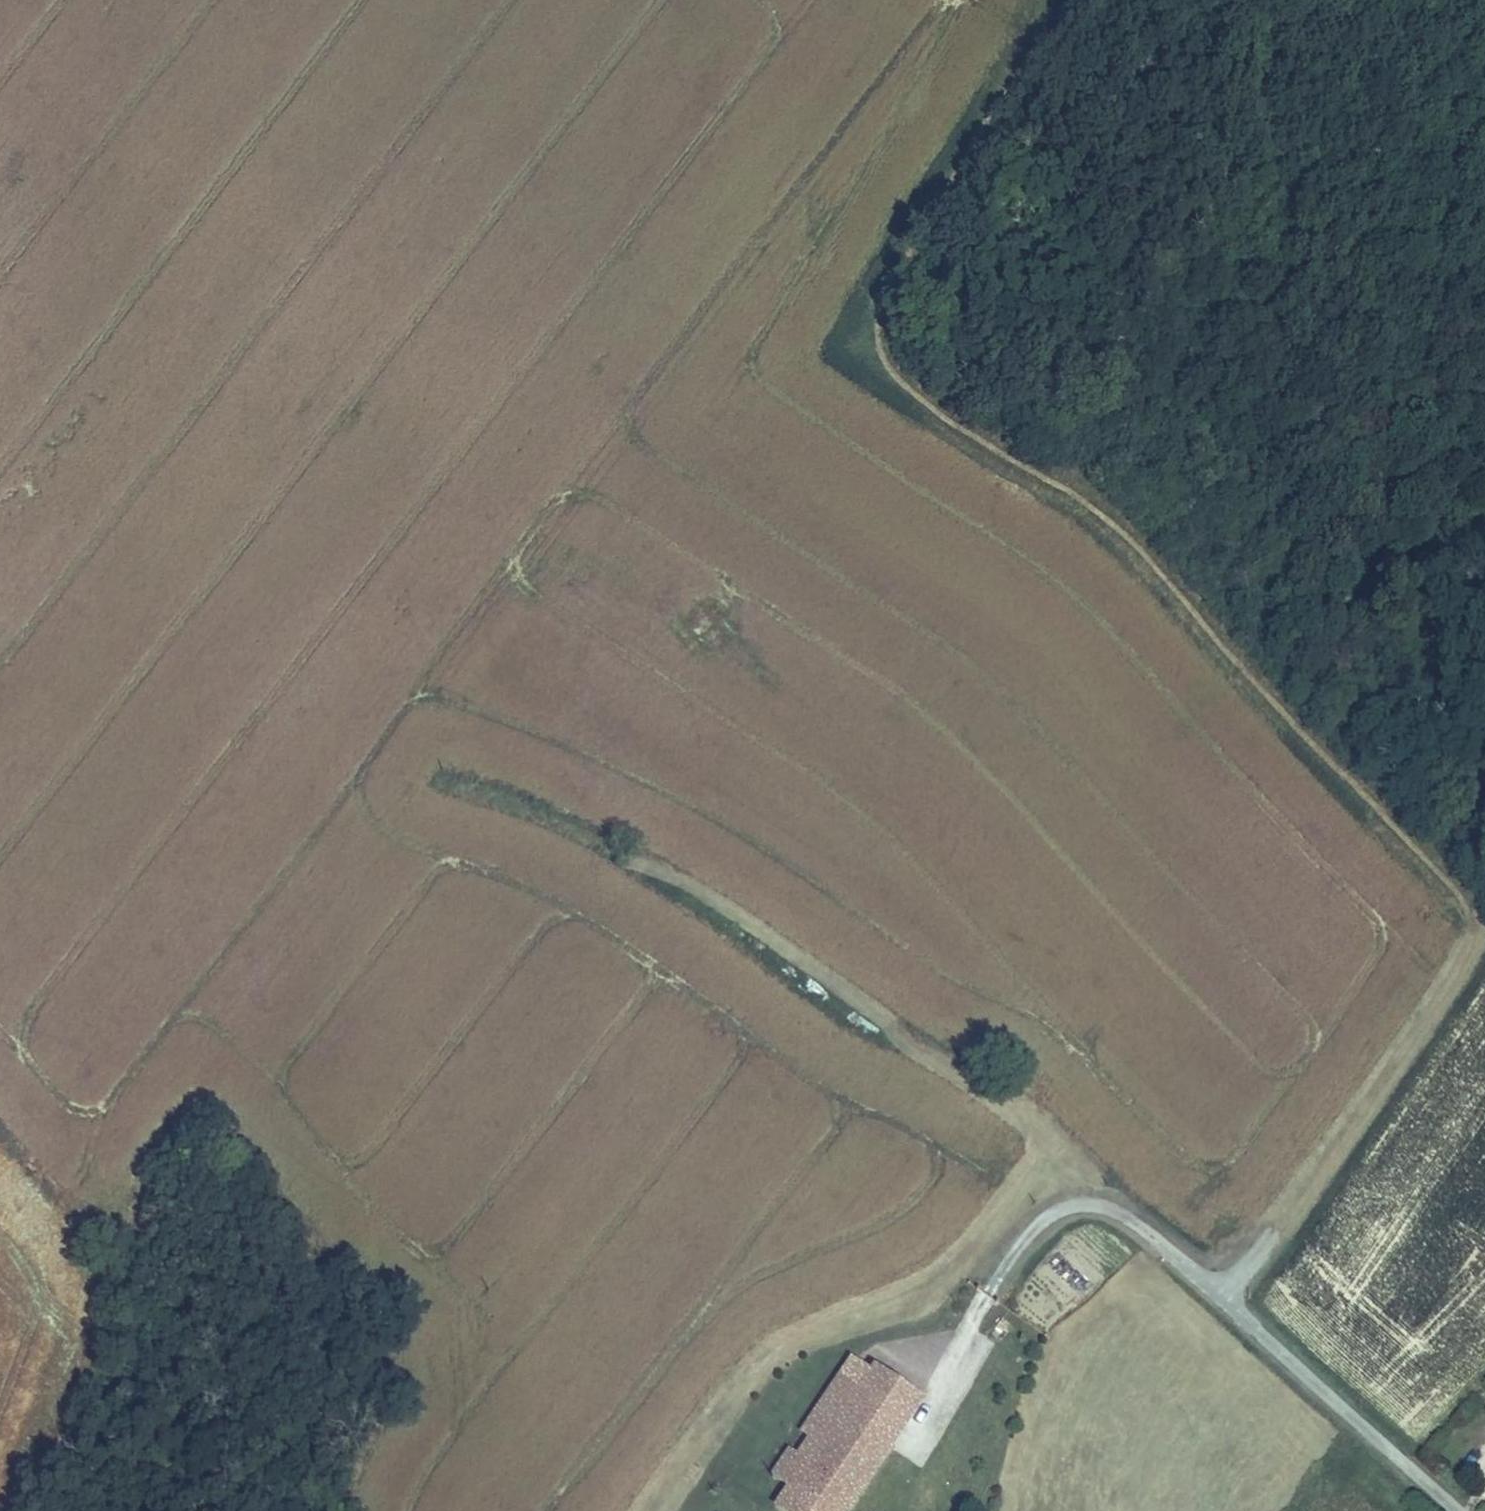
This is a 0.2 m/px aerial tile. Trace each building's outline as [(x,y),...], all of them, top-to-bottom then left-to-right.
[(877,1373),(854,1390),(898,1423),(914,1400),(897,1388),(877,1373)] [(835,1378),(769,1475),(787,1488),(777,1505),(786,1510),(841,1510),(898,1423),(854,1390),(835,1378)] [(904,1379),(897,1388),(914,1400),(922,1389),(904,1379)]
